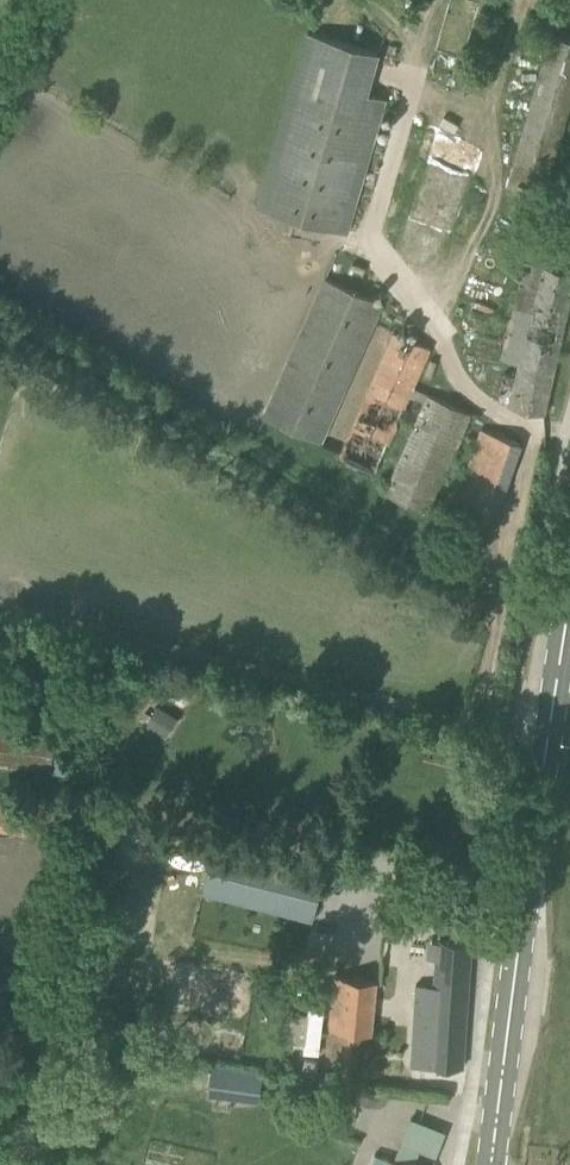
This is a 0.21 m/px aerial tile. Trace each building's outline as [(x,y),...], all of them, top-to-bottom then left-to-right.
[(254,206),(298,219),(348,234),(386,98),(368,93),(379,53),(303,32),(254,206)] [(569,104),(569,40),(551,34),(507,187),(543,197),(569,104)] [(509,405),(545,413),(569,301),(569,269),(536,262),(525,259),(512,318),(510,317),(501,358),(519,362),(509,405)] [(321,441),(382,301),(325,276),(264,416),(321,441)] [(375,471),(409,393),(412,386),(430,347),(395,331),(341,456),(375,471)] [(471,412),(412,386),(409,393),(426,400),(386,492),(427,511),(471,412)] [(489,537),(521,443),(479,428),(447,522),(489,537)] [(146,723),(166,736),(179,717),(159,704),(146,723)] [(51,770),(55,733),(0,728),(0,765),(51,770)] [(203,891),(313,919),(325,873),(215,845),(203,891)] [(412,1065),(423,1065),(464,1066),(472,942),(439,939),(429,939),(427,956),(437,957),(435,984),(417,983),(412,1065)] [(371,1033),(373,1015),(376,979),(335,975),(326,1063),(359,1066),(362,1032),(371,1033)] [(321,1051),(325,1011),(291,1007),(288,1039),(305,1041),(304,1049),(321,1051)] [(208,1095),(242,1099),(247,1068),(212,1063),(208,1095)] [(447,1131),(411,1116),(394,1159),(376,1153),(372,1164),(435,1164),(447,1131)]
